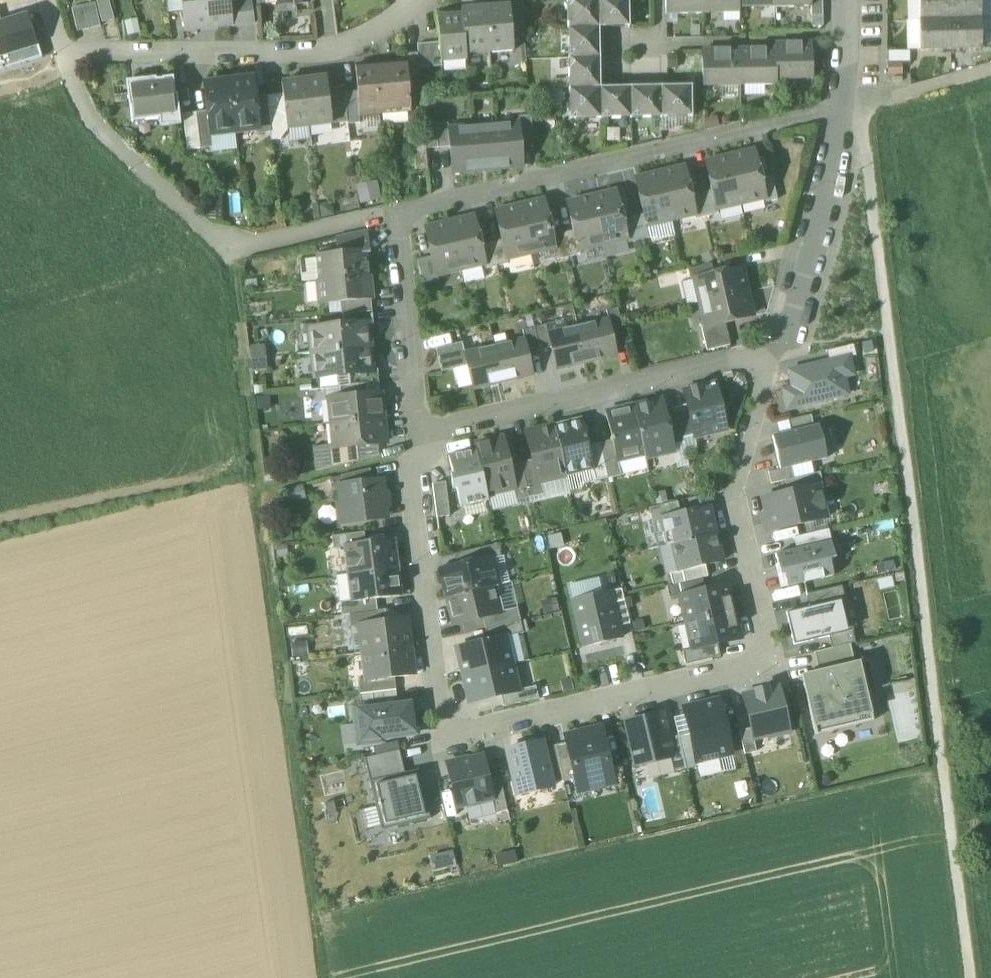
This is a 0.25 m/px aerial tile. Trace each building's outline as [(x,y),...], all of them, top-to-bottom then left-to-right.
[(185,29),(209,26),(206,0),(182,0),(185,29)] [(209,26),(232,24),(233,24),(231,4),(230,0),(206,0),(209,26)] [(569,27),(599,27),(599,0),(568,0),(569,27)] [(599,27),(600,27),(629,27),(630,27),(630,26),(629,0),(599,0),(599,27)] [(667,8),(677,8),(678,13),(703,13),(703,0),(666,0),(667,8)] [(703,13),(729,13),(729,7),(739,7),(739,0),(703,0),(703,13)] [(812,6),(812,16),(823,16),(823,0),(812,0),(812,6)] [(920,20),(950,19),(950,0),(920,0),(920,20)] [(950,19),(978,18),(990,18),(990,0),(950,0),(950,19)] [(252,1),(231,4),(233,24),(232,24),(233,26),(254,23),(252,1)] [(95,3),(72,8),(78,32),(101,26),(95,3)] [(522,3),(510,4),(513,40),(525,39),(522,3)] [(510,4),(486,6),(490,52),(514,50),(513,40),(510,4)] [(453,14),(438,16),(440,42),(442,62),(467,60),(466,54),(490,52),(486,6),(461,8),(462,14),(461,14),(461,16),(453,17),(453,14)] [(0,21),(0,70),(41,58),(28,12),(1,20),(0,21)] [(950,19),(951,50),(981,49),(981,46),(990,46),(990,18),(978,18),(950,19)] [(950,19),(920,20),(921,51),(951,50),(950,19)] [(599,27),(569,27),(570,58),(600,58),(600,27),(599,27)] [(440,42),(417,44),(418,52),(419,68),(442,66),(442,62),(440,42)] [(812,42),(785,43),(786,48),(776,48),(777,78),(802,78),(802,73),(813,73),(812,42)] [(740,48),(714,49),(714,54),(704,54),(704,86),(730,85),(730,80),(741,79),(740,53),(740,48)] [(777,78),(776,48),(750,48),(750,53),(740,53),(741,79),(741,85),(766,84),(766,79),(777,78)] [(911,51),(888,51),(889,62),(911,61),(911,51)] [(418,52),(406,53),(407,60),(408,76),(420,75),(419,68),(418,52)] [(600,58),(570,58),(570,88),(601,88),(601,87),(600,58)] [(407,60),(376,63),(380,113),(411,110),(408,76),(407,60)] [(376,63),(356,64),(358,90),(360,114),(380,113),(376,63)] [(163,79),(157,80),(156,78),(126,81),(129,107),(130,107),(132,122),(159,119),(160,127),(181,125),(178,94),(175,94),(173,77),(162,78),(163,79)] [(327,77),(304,80),(310,126),(332,123),(328,88),(327,77)] [(253,78),(229,81),(235,132),(258,130),(259,129),(255,98),(253,78)] [(304,80),(282,82),(283,94),(288,129),(310,126),(304,80)] [(229,81),(205,83),(208,111),(211,135),(212,135),(235,132),(229,81)] [(691,85),(661,86),(662,117),(692,116),(693,116),(693,115),(692,115),(692,86),(692,85),(691,85)] [(349,121),(344,86),(328,88),(332,123),(349,121)] [(661,86),(631,87),(632,117),(662,117),(661,86)] [(631,87),(601,87),(601,88),(601,118),(632,117),(631,87)] [(601,118),(601,88),(570,88),(571,118),(570,118),(570,119),(571,119),(572,119),(601,118)] [(358,90),(346,92),(349,121),(349,124),(361,123),(360,114),(358,90)] [(283,94),(267,96),(271,132),(272,140),(281,139),(288,130),(288,129),(283,94)] [(271,132),(267,96),(255,98),(259,129),(258,130),(258,133),(271,132)] [(208,111),(197,113),(201,148),(214,147),(212,135),(211,135),(208,111)] [(197,113),(183,115),(188,150),(201,148),(197,113)] [(531,116),(519,117),(520,122),(521,141),(533,139),(531,116)] [(520,122),(496,125),(499,168),(523,166),(521,141),(520,122)] [(448,123),(425,125),(427,149),(450,147),(449,129),(448,123)] [(496,125),(473,127),(476,170),(499,168),(496,125)] [(473,127),(449,129),(450,147),(452,173),(476,170),(473,127)] [(426,145),(414,146),(416,169),(428,168),(426,145)] [(754,151),(730,157),(741,203),(765,198),(760,178),(754,151)] [(730,157),(707,162),(714,190),(718,209),(741,203),(730,157)] [(690,195),(684,168),(660,173),(671,220),(695,214),(690,195)] [(660,173),(637,178),(645,214),(648,225),(671,220),(660,173)] [(772,176),(760,178),(765,198),(766,202),(778,200),(772,176)] [(375,180),(354,182),(357,201),(378,198),(375,180)] [(714,190),(702,192),(708,216),(719,214),(718,209),(714,190)] [(615,192),(592,197),(603,244),(626,239),(622,219),(615,192)] [(702,192),(690,195),(695,214),(696,219),(708,216),(702,192)] [(603,244),(592,197),(569,203),(575,230),(580,250),(603,244)] [(552,236),(543,201),(520,206),(531,253),(554,247),(552,236)] [(520,206),(497,212),(503,239),(508,258),(531,253),(520,206)] [(645,214),(634,216),(639,240),(651,238),(648,225),(645,214)] [(634,216),(622,219),(626,239),(628,243),(639,240),(634,216)] [(473,217),(450,223),(461,269),(484,264),(480,245),(473,217)] [(450,223),(427,228),(433,256),(438,275),(461,269),(450,223)] [(368,230),(336,238),(337,252),(366,250),(367,254),(370,253),(368,230)] [(575,230),(563,233),(569,257),(581,254),(580,250),(575,230)] [(563,233),(552,236),(554,247),(557,260),(569,257),(563,233)] [(503,239),(492,242),(497,266),(509,263),(508,258),(503,239)] [(492,242),(480,245),(484,264),(486,269),(497,266),(492,242)] [(337,252),(316,254),(319,280),(369,276),(367,254),(366,250),(337,252)] [(433,256),(418,260),(423,284),(439,280),(438,275),(433,256)] [(298,258),(299,280),(312,280),(311,257),(298,258)] [(711,263),(688,269),(691,280),(695,279),(714,275),(711,263)] [(714,275),(695,279),(700,302),(747,291),(742,268),(714,275)] [(369,276),(319,280),(321,304),(341,303),(371,299),(369,276)] [(747,291),(700,302),(706,326),(725,321),(752,315),(747,291)] [(371,299),(341,303),(342,314),(372,311),(371,299)] [(618,308),(607,310),(609,320),(612,334),(624,331),(618,308)] [(372,311),(342,314),(344,326),(367,324),(367,325),(374,325),(372,311)] [(609,320),(579,327),(587,362),(617,355),(612,334),(609,320)] [(706,326),(702,327),(707,350),(730,345),(725,321),(706,326)] [(344,326),(311,329),(314,353),(369,348),(367,325),(367,324),(344,326)] [(546,325),(535,327),(540,351),(552,348),(548,334),(546,325)] [(535,327),(523,330),(525,340),(528,353),(540,351),(535,327)] [(579,327),(548,334),(552,348),(557,369),(587,362),(579,327)] [(525,340),(495,347),(503,382),(533,375),(528,353),(525,340)] [(462,342),(436,348),(442,372),(468,366),(465,354),(462,342)] [(826,351),(829,363),(848,358),(849,361),(855,360),(851,346),(826,351)] [(465,354),(468,366),(473,389),(503,382),(495,347),(465,354)] [(369,348),(314,353),(316,377),(348,374),(372,372),(372,370),(369,348)] [(849,361),(848,358),(829,363),(791,372),(795,389),(785,392),(789,407),(847,393),(843,376),(852,374),(849,361)] [(372,372),(348,374),(349,386),(367,384),(367,385),(379,383),(378,370),(372,370),(372,372)] [(715,383),(684,390),(687,405),(695,435),(695,437),(726,430),(715,383)] [(349,386),(339,387),(340,399),(368,396),(367,385),(367,384),(349,386)] [(340,399),(330,400),(333,424),(383,419),(380,395),(340,399)] [(662,400),(650,403),(648,405),(643,406),(641,405),(634,407),(645,453),(646,457),(674,451),(672,445),(664,410),(662,400)] [(687,405),(676,407),(683,438),(695,435),(687,405)] [(634,407),(606,413),(612,438),(610,439),(611,440),(611,442),(613,441),(617,460),(618,460),(645,453),(634,407)] [(676,407),(664,410),(672,445),(684,442),(683,438),(676,407)] [(812,415),(789,421),(792,433),(815,427),(812,415)] [(383,419),(333,424),(335,445),(335,448),(358,446),(385,443),(383,419)] [(582,419),(554,425),(566,476),(593,470),(594,469),(589,446),(582,419)] [(554,425),(526,432),(533,460),(538,482),(539,482),(566,476),(554,425)] [(792,433),(774,437),(782,471),(828,460),(820,426),(815,427),(792,433)] [(503,437),(474,444),(476,450),(487,495),(487,494),(514,488),(515,488),(509,465),(503,437)] [(611,440),(600,443),(609,478),(622,475),(618,460),(617,460),(613,441),(611,442),(611,440)] [(600,443),(589,446),(594,469),(593,470),(596,481),(609,478),(600,443)] [(358,446),(335,448),(335,445),(329,446),(331,467),(359,461),(358,446)] [(476,450),(449,456),(461,507),(489,500),(487,494),(487,495),(476,450)] [(533,460),(521,462),(529,498),(542,495),(539,482),(538,482),(533,460)] [(521,462),(509,465),(515,488),(514,488),(517,500),(529,498),(521,462)] [(794,468),(770,474),(773,485),(787,482),(797,479),(794,468)] [(371,469),(342,476),(343,487),(372,483),(371,469)] [(797,479),(787,482),(790,494),(819,487),(824,485),(821,473),(797,479)] [(343,487),(341,487),(345,521),(385,516),(381,482),(372,483),(343,487)] [(446,482),(433,484),(437,517),(450,516),(446,482)] [(826,519),(819,487),(790,494),(761,500),(769,532),(826,519)] [(661,518),(680,513),(678,502),(650,509),(653,520),(661,518)] [(716,534),(710,507),(680,513),(661,518),(668,545),(673,544),(716,534)] [(798,550),(831,542),(829,531),(795,539),(798,550)] [(364,532),(332,536),(334,549),(346,547),(366,544),(364,532)] [(723,561),(716,534),(673,544),(679,572),(706,565),(723,561)] [(366,544),(346,547),(349,574),(397,568),(393,541),(366,544)] [(798,550),(776,555),(784,587),(839,574),(831,542),(798,550)] [(498,544),(463,552),(465,564),(492,558),(492,559),(501,557),(498,544)] [(492,558),(465,564),(464,566),(459,567),(457,566),(441,570),(439,573),(441,582),(444,584),(447,597),(494,586),(498,585),(492,559),(492,558)] [(709,576),(706,565),(679,572),(672,573),(675,584),(702,578),(709,576)] [(397,568),(349,574),(353,601),(353,602),(376,599),(400,596),(397,568)] [(705,590),(702,578),(675,584),(668,586),(671,598),(681,596),(705,590)] [(736,612),(729,584),(705,590),(681,596),(687,623),(736,612)] [(494,586),(447,597),(454,624),(483,617),(500,613),(500,612),(494,586)] [(808,595),(811,608),(841,601),(846,600),(843,586),(808,595)] [(622,592),(610,595),(618,629),(631,626),(622,592)] [(610,595),(574,604),(585,647),(620,639),(618,629),(610,595)] [(376,599),(353,602),(353,601),(340,602),(342,615),(350,615),(378,611),(376,599)] [(849,632),(841,601),(811,608),(787,614),(795,645),(830,637),(849,632)] [(500,613),(483,617),(486,629),(521,621),(518,608),(500,612),(500,613)] [(378,611),(350,615),(352,627),(360,626),(387,622),(386,610),(378,611)] [(742,640),(736,612),(687,623),(694,651),(718,646),(742,640)] [(387,622),(360,626),(363,653),(411,647),(407,620),(387,622)] [(521,621),(486,629),(489,642),(508,637),(524,633),(521,621)] [(849,632),(830,637),(833,649),(851,645),(856,643),(853,631),(849,632)] [(458,649),(464,676),(514,664),(508,637),(489,642),(458,649)] [(820,672),(856,663),(851,645),(833,649),(815,653),(820,672)] [(721,656),(718,646),(683,654),(685,665),(721,656)] [(411,647),(363,653),(366,680),(394,677),(414,674),(411,647)] [(820,672),(802,677),(816,735),(875,721),(860,662),(856,663),(820,672)] [(464,676),(471,704),(502,696),(521,692),(514,664),(464,676)] [(396,690),(394,677),(366,680),(359,681),(361,695),(396,690)] [(521,692),(502,696),(504,707),(539,699),(536,688),(521,692)] [(780,688),(745,696),(753,729),(755,741),(790,732),(780,688)] [(397,702),(396,690),(361,695),(363,706),(397,702)] [(363,706),(354,707),(359,744),(382,741),(382,739),(418,734),(414,700),(397,702),(363,706)] [(691,734),(697,763),(732,754),(719,700),(684,708),(691,734)] [(661,714),(627,722),(637,767),(671,759),(667,740),(661,714)] [(601,728),(567,736),(569,743),(578,779),(580,788),(614,780),(601,728)] [(755,741),(753,729),(740,732),(745,755),(758,752),(755,741)] [(691,734),(679,737),(687,769),(698,766),(697,763),(691,734)] [(679,737),(667,740),(675,772),(687,769),(679,737)] [(507,750),(518,796),(554,787),(543,742),(507,750)] [(578,779),(569,743),(556,746),(565,783),(578,779)] [(365,759),(370,782),(405,773),(400,751),(365,759)] [(458,805),(492,797),(488,779),(483,756),(448,764),(458,805)] [(431,819),(419,770),(405,773),(370,782),(382,831),(431,819)] [(500,777),(488,779),(492,797),(496,814),(508,811),(500,777)] [(452,853),(432,857),(435,869),(454,864),(452,853)]
